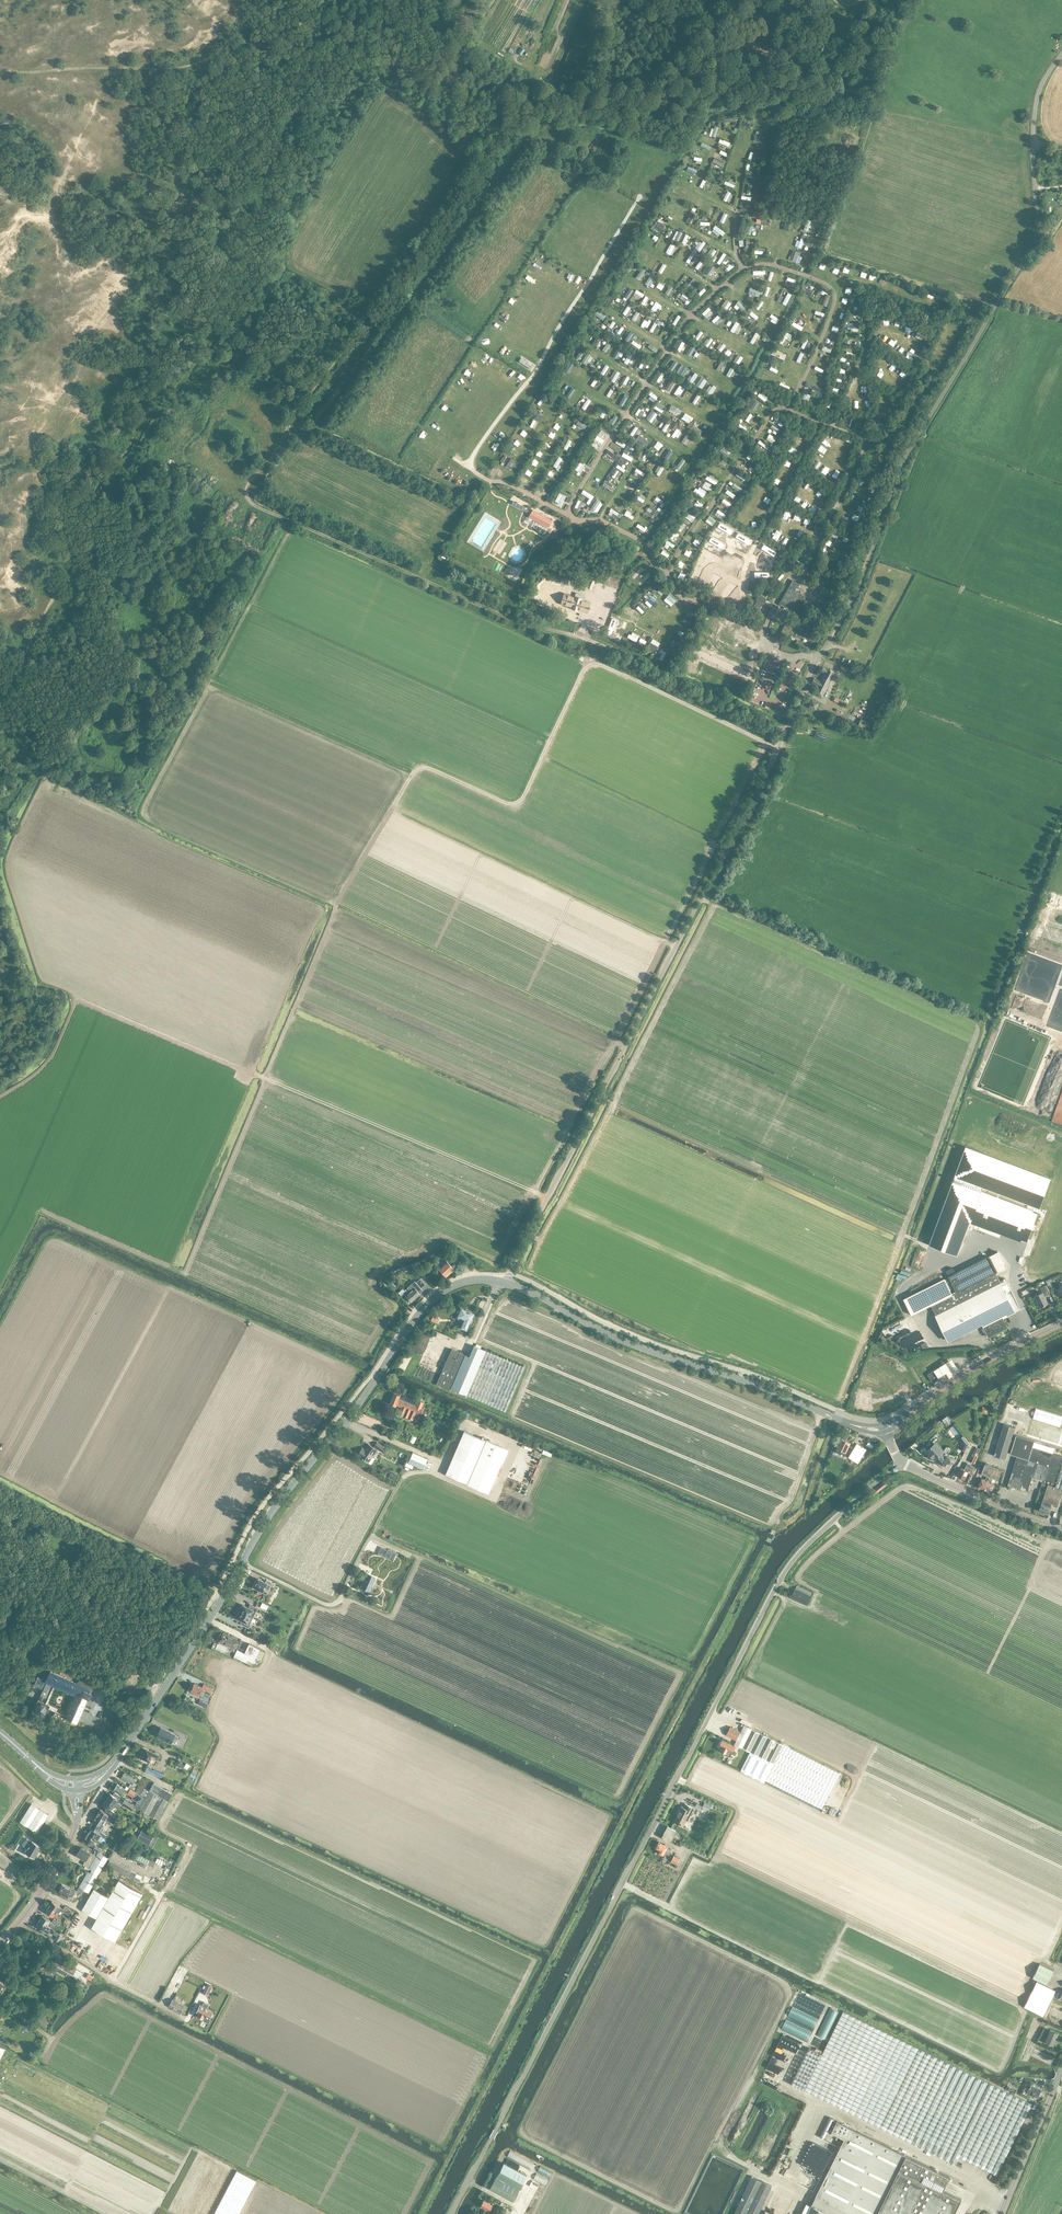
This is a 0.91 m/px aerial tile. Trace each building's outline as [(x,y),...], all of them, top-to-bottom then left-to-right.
[(749,128),(751,123),(742,119),(740,125),(749,128)] [(714,128),(711,128),(709,135),(716,137),(719,126),(715,125),(714,128)] [(755,135),(753,140),(766,144),(768,138),(755,135)] [(729,146),(731,142),(720,138),(718,142),(729,146)] [(700,145),(709,150),(711,146),(702,142),(700,145)] [(712,161),(722,167),(724,163),(714,158),(712,161)] [(686,170),(696,174),(697,170),(688,166),(686,170)] [(688,193),(690,190),(679,185),(676,192),(679,194),(681,190),(688,193)] [(715,190),(718,190),(719,187),(713,185),(710,193),(714,194),(715,190)] [(611,195),(608,200),(615,203),(617,198),(611,195)] [(671,203),(670,205),(666,203),(663,211),(667,213),(667,210),(673,213),(676,205),(671,203)] [(757,218),(756,222),(761,223),(763,212),(753,210),(752,217),(757,218)] [(686,221),(689,223),(694,213),(691,211),(686,221)] [(724,212),(719,221),(723,223),(728,214),(724,212)] [(655,230),(655,228),(663,232),(667,225),(659,221),(659,223),(655,221),(652,228),(655,230)] [(716,225),(712,231),(718,235),(720,233),(723,235),(725,232),(716,225)] [(673,238),(679,241),(682,232),(676,230),(673,238)] [(686,233),(681,243),(686,245),(690,235),(686,233)] [(800,240),(797,239),(795,246),(801,247),(805,236),(801,235),(800,240)] [(705,243),(700,240),(694,248),(699,252),(705,243)] [(708,255),(713,257),(716,249),(711,247),(708,255)] [(802,256),(798,255),(800,252),(793,249),(789,259),(799,263),(802,256)] [(647,260),(651,255),(643,250),(640,256),(647,260)] [(723,252),(717,263),(720,264),(726,254),(723,252)] [(727,272),(735,265),(732,262),(725,270),(727,272)] [(658,271),(662,273),(667,265),(663,263),(658,271)] [(706,273),(709,275),(715,267),(711,264),(706,273)] [(643,267),(636,277),(640,279),(646,269),(643,267)] [(652,273),(645,282),(649,285),(656,275),(652,273)] [(786,281),(790,282),(789,284),(794,286),(796,279),(788,276),(786,281)] [(690,287),(696,279),(694,277),(688,285),(690,287)] [(656,286),(661,290),(666,283),(663,281),(661,284),(659,282),(656,286)] [(670,285),(665,292),(669,295),(674,287),(670,285)] [(760,293),(762,294),(763,291),(750,286),(748,293),(758,297),(760,293)] [(804,286),(802,292),(811,295),(813,289),(804,286)] [(700,296),(706,290),(704,287),(698,293),(700,296)] [(628,299),(634,290),(630,288),(624,296),(628,299)] [(640,298),(643,294),(637,289),(633,294),(640,298)] [(688,304),(692,299),(684,292),(680,297),(688,304)] [(788,292),(782,303),(786,305),(792,294),(788,292)] [(826,293),(823,304),(827,306),(831,295),(826,293)] [(605,305),(609,307),(615,297),(611,295),(605,305)] [(722,306),(728,309),(731,302),(725,299),(722,306)] [(733,306),(737,309),(739,308),(743,312),(747,308),(739,300),(733,306)] [(655,312),(661,304),(656,301),(651,308),(655,312)] [(859,310),(859,302),(850,301),(850,309),(859,310)] [(632,308),(627,305),(623,313),(628,316),(632,308)] [(702,313),(707,317),(713,311),(708,306),(702,313)] [(598,310),(595,314),(603,320),(606,316),(598,310)] [(756,319),(758,316),(752,311),(750,314),(756,319)] [(717,324),(725,317),(720,312),(712,319),(717,324)] [(771,313),(769,316),(772,318),(770,320),(776,324),(779,319),(771,313)] [(678,314),(673,323),(676,325),(681,316),(678,314)] [(642,324),(648,327),(652,319),(646,316),(642,324)] [(731,331),(738,333),(742,323),(735,321),(731,331)] [(793,321),(791,325),(801,330),(803,326),(793,321)] [(850,330),(859,331),(859,323),(850,322),(850,330)] [(619,330),(616,328),(615,331),(620,334),(624,328),(621,326),(619,330)] [(693,336),(698,340),(703,332),(697,328),(695,333),(693,336)] [(828,336),(836,338),(838,332),(830,330),(828,336)] [(757,337),(759,338),(761,334),(755,331),(751,342),(754,343),(757,337)] [(784,344),(786,337),(791,338),(792,333),(784,331),(781,343),(784,344)] [(596,345),(602,337),(598,334),(592,343),(596,345)] [(810,342),(814,344),(816,341),(809,338),(809,340),(805,338),(801,347),(807,349),(810,342)] [(889,342),(894,346),(897,341),(892,338),(889,342)] [(639,348),(642,345),(633,340),(631,343),(639,348)] [(608,341),(602,349),(606,352),(612,343),(608,341)] [(681,341),(677,350),(680,351),(681,349),(684,351),(686,346),(684,344),(685,342),(681,341)] [(720,341),(716,347),(721,351),(726,345),(720,341)] [(649,343),(647,346),(656,352),(658,348),(649,343)] [(691,356),(696,346),(692,344),(686,353),(691,356)] [(623,353),(620,351),(621,349),(617,347),(613,356),(617,358),(618,355),(621,357),(623,353)] [(576,357),(580,359),(585,351),(581,349),(576,357)] [(628,364),(633,353),(629,351),(624,362),(628,364)] [(912,360),(915,354),(908,351),(905,356),(912,360)] [(582,360),(587,365),(593,357),(587,353),(582,360)] [(739,363),(743,357),(738,353),(734,360),(739,363)] [(783,362),(785,357),(774,353),(772,358),(783,362)] [(711,355),(708,359),(714,363),(717,358),(711,355)] [(518,361),(530,368),(532,365),(520,358),(518,361)] [(720,370),(725,361),(722,359),(716,368),(720,370)] [(639,366),(645,369),(648,363),(642,360),(639,366)] [(669,369),(673,371),(678,362),(674,360),(669,369)] [(603,362),(601,366),(603,368),(600,373),(604,375),(609,366),(603,362)] [(769,369),(777,372),(778,369),(775,368),(775,366),(771,364),(769,369)] [(679,373),(683,375),(687,367),(683,365),(679,373)] [(730,377),(735,368),(730,366),(726,375),(730,377)] [(613,369),(609,379),(616,382),(619,371),(613,369)] [(659,382),(665,373),(663,371),(656,380),(659,382)] [(689,381),(693,383),(698,374),(695,372),(689,381)] [(908,380),(911,377),(904,372),(902,375),(908,380)] [(701,376),(696,385),(702,389),(707,380),(701,376)] [(804,386),(819,393),(822,388),(807,381),(804,386)] [(711,383),(706,392),(711,395),(717,386),(711,383)] [(679,386),(674,393),(678,395),(683,388),(679,386)] [(570,398),(576,389),(572,387),(566,395),(570,398)] [(685,400),(691,391),(688,389),(682,398),(685,400)] [(651,391),(649,394),(651,395),(649,398),(655,402),(659,397),(651,391)] [(765,401),(768,397),(762,391),(758,395),(765,401)] [(811,394),(804,391),(800,399),(808,402),(811,394)] [(625,393),(619,404),(623,406),(629,395),(625,393)] [(588,397),(582,407),(585,410),(591,400),(588,397)] [(542,406),(545,401),(541,398),(537,403),(542,406)] [(752,398),(747,407),(753,410),(758,401),(752,398)] [(658,401),(654,407),(661,412),(665,406),(658,401)] [(641,417),(644,410),(642,409),(643,405),(640,404),(636,415),(641,417)] [(678,416),(682,410),(672,404),(668,410),(678,416)] [(599,417),(603,419),(608,409),(605,407),(599,417)] [(646,418),(652,422),(658,413),(652,409),(646,418)] [(540,420),(543,415),(538,411),(535,417),(540,420)] [(681,418),(689,423),(693,417),(685,412),(681,418)] [(750,412),(745,420),(750,423),(754,415),(750,412)] [(842,424),(854,428),(857,420),(844,415),(842,424)] [(782,426),(785,420),(777,416),(775,419),(779,421),(778,423),(782,426)] [(530,425),(535,427),(538,421),(533,419),(530,425)] [(690,430),(700,435),(702,429),(692,424),(690,430)] [(772,424),(770,427),(779,432),(781,429),(772,424)] [(633,435),(638,427),(636,426),(630,433),(633,435)] [(672,436),(678,438),(681,431),(675,428),(672,436)] [(591,445),(597,449),(607,434),(601,430),(591,445)] [(692,439),(694,435),(687,432),(684,437),(689,440),(690,438),(692,439)] [(769,433),(766,438),(773,443),(776,438),(769,433)] [(646,444),(649,440),(639,434),(636,439),(646,444)] [(615,442),(623,448),(626,444),(618,438),(615,442)] [(564,448),(567,449),(572,440),(568,439),(564,448)] [(767,449),(769,446),(760,439),(757,442),(767,449)] [(541,447),(547,449),(550,443),(544,440),(541,447)] [(657,440),(653,447),(659,451),(663,444),(657,440)] [(627,443),(622,456),(632,460),(633,457),(628,455),(631,445),(627,443)] [(719,452),(728,457),(732,450),(723,445),(719,452)] [(618,452),(616,455),(608,449),(606,452),(616,460),(620,454),(618,452)] [(506,465),(511,457),(504,454),(501,460),(505,462),(504,464),(506,465)] [(559,456),(553,466),(559,470),(561,465),(559,464),(563,458),(559,456)] [(676,467),(680,469),(686,460),(682,457),(676,467)] [(510,469),(516,461),(512,458),(506,466),(510,469)] [(580,461),(574,471),(580,475),(586,464),(580,461)] [(660,475),(664,468),(659,464),(654,471),(660,475)] [(749,469),(758,474),(761,470),(751,464),(749,469)] [(609,474),(614,478),(616,475),(618,477),(621,472),(614,467),(609,474)] [(642,478),(645,472),(637,468),(633,474),(642,478)] [(739,473),(736,479),(743,481),(751,483),(752,479),(739,473)] [(707,475),(705,478),(716,484),(719,478),(710,474),(709,476),(707,475)] [(613,491),(614,488),(611,487),(613,484),(608,481),(610,477),(607,476),(602,485),(613,491)] [(709,491),(711,488),(709,487),(711,484),(706,480),(704,483),(701,481),(699,484),(709,491)] [(627,481),(624,486),(633,492),(636,486),(627,481)] [(741,492),(744,489),(734,482),(732,486),(741,492)] [(699,487),(698,489),(696,487),(694,491),(704,496),(707,491),(699,487)] [(590,504),(594,495),(583,489),(581,493),(589,497),(587,502),(590,504)] [(727,489),(725,492),(734,498),(736,494),(727,489)] [(562,505),(566,495),(559,492),(555,501),(562,505)] [(637,499),(643,502),(646,496),(641,493),(637,499)] [(661,505),(664,501),(657,496),(654,500),(661,505)] [(723,498),(720,504),(724,506),(725,504),(730,506),(732,503),(723,498)] [(575,507),(580,509),(583,501),(578,499),(575,507)] [(590,509),(597,512),(603,502),(596,499),(590,509)] [(513,501),(512,504),(531,514),(529,517),(548,528),(552,520),(540,514),(543,508),(538,506),(535,511),(533,510),(532,512),(524,508),(525,507),(513,501)] [(647,509),(656,516),(660,510),(651,504),(647,509)] [(608,513),(619,520),(622,514),(611,508),(608,513)] [(627,509),(624,514),(632,519),(634,516),(630,514),(632,512),(627,509)] [(724,517),(726,514),(718,509),(716,512),(724,517)] [(687,510),(683,515),(692,521),(696,516),(687,510)] [(712,525),(716,520),(710,515),(705,520),(712,525)] [(683,522),(684,519),(683,518),(681,521),(680,521),(676,529),(681,532),(685,523),(683,522)] [(670,537),(675,540),(679,533),(674,530),(670,537)] [(743,543),(748,546),(753,539),(748,536),(743,543)] [(692,542),(697,545),(700,540),(695,537),(692,542)] [(669,545),(673,547),(675,544),(667,539),(664,546),(668,548),(669,545)] [(661,553),(668,557),(669,554),(666,552),(666,550),(663,548),(661,553)] [(761,560),(764,561),(765,559),(769,561),(771,556),(764,553),(761,560)] [(702,560),(707,564),(711,558),(706,555),(702,560)] [(682,563),(680,567),(695,572),(696,568),(682,563)] [(701,570),(699,573),(713,580),(713,576),(701,570)] [(676,576),(675,580),(689,585),(691,582),(676,576)] [(727,580),(725,583),(738,588),(740,584),(727,580)] [(789,587),(788,587),(778,605),(795,613),(805,596),(800,594),(801,593),(795,590),(798,585),(792,582),(789,587)] [(658,583),(654,588),(663,596),(667,591),(658,583)] [(598,589),(598,592),(609,596),(610,592),(611,588),(600,585),(598,589)] [(757,600),(753,608),(754,609),(753,610),(755,611),(756,610),(758,611),(762,603),(764,604),(767,599),(765,598),(768,593),(767,592),(768,591),(765,589),(764,590),(763,590),(760,595),(758,594),(755,600),(757,600)] [(649,591),(642,598),(649,606),(655,601),(649,595),(651,593),(649,591)] [(664,600),(672,606),(676,600),(668,594),(664,600)] [(582,599),(566,595),(563,605),(573,608),(572,608),(589,613),(592,603),(582,601),(582,599)] [(640,603),(636,608),(642,613),(646,609),(640,603)] [(636,620),(639,616),(632,609),(628,613),(636,620)] [(690,610),(689,612),(687,611),(683,621),(689,624),(695,612),(690,610)] [(612,619),(608,631),(612,634),(617,621),(612,619)] [(785,625),(781,632),(785,634),(784,636),(787,637),(790,632),(802,638),(808,628),(791,619),(789,624),(788,627),(785,625)] [(636,641),(639,635),(631,631),(628,637),(636,641)] [(651,638),(647,649),(655,652),(659,641),(651,638)] [(661,648),(657,656),(663,659),(667,651),(661,648)] [(838,671),(850,675),(852,669),(840,665),(838,671)] [(820,681),(814,678),(811,683),(817,686),(813,694),(822,698),(835,673),(823,667),(821,671),(824,673),(820,681)] [(815,709),(819,702),(812,699),(808,706),(815,709)] [(541,889),(532,884),(529,890),(538,894),(541,889)] [(1027,1241),(1038,1213),(981,1191),(983,1187),(1040,1208),(1050,1179),(965,1147),(929,1244),(958,1255),(971,1220),(1027,1241)] [(988,1256),(948,1276),(949,1277),(956,1291),(956,1292),(996,1272),(988,1256)] [(455,1269),(446,1260),(438,1268),(446,1277),(455,1269)] [(949,1277),(945,1279),(944,1278),(903,1298),(911,1314),(952,1294),(952,1293),(956,1291),(949,1277)] [(410,1291),(416,1298),(420,1294),(415,1287),(418,1284),(414,1278),(407,1284),(412,1289),(410,1291)] [(395,1287),(392,1283),(393,1283),(389,1279),(386,1282),(393,1289),(395,1287)] [(1006,1280),(936,1315),(949,1341),(982,1324),(985,1329),(987,1328),(990,1336),(995,1333),(994,1332),(1007,1326),(1005,1321),(1004,1317),(1016,1311),(1004,1288),(1009,1286),(1006,1280)] [(1034,1296),(1036,1300),(1037,1300),(1040,1307),(1048,1303),(1045,1296),(1050,1293),(1046,1285),(1040,1288),(1043,1292),(1034,1296)] [(410,1291),(408,1293),(405,1290),(401,1295),(407,1303),(410,1300),(411,1302),(416,1298),(410,1291)] [(465,1319),(461,1327),(468,1330),(471,1324),(469,1323),(470,1321),(474,1313),(461,1308),(458,1316),(465,1319)] [(529,1369),(474,1345),(469,1356),(452,1349),(437,1384),(450,1390),(451,1388),(510,1413),(529,1369)] [(946,1373),(949,1378),(960,1372),(952,1359),(935,1370),(939,1377),(946,1373)] [(939,1377),(935,1370),(928,1374),(927,1374),(927,1375),(928,1375),(932,1382),(939,1377)] [(396,1405),(401,1407),(398,1414),(418,1422),(426,1404),(424,1403),(424,1402),(418,1400),(419,1398),(406,1393),(404,1400),(399,1398),(400,1395),(394,1392),(389,1403),(396,1406),(396,1405)] [(981,1413),(987,1415),(989,1409),(983,1407),(981,1413)] [(942,1420),(947,1427),(951,1424),(946,1417),(942,1420)] [(1015,1427),(1004,1423),(994,1455),(1005,1459),(1015,1427)] [(503,1463),(509,1449),(485,1439),(485,1440),(464,1431),(445,1474),(467,1483),(466,1484),(489,1493),(502,1462),(503,1463)] [(969,1443),(964,1435),(958,1439),(962,1444),(959,1448),(965,1451),(969,1443)] [(1043,1479),(1044,1479),(1044,1480),(1054,1483),(1058,1469),(1061,1456),(1053,1453),(1054,1448),(1034,1442),(1016,1436),(1010,1454),(1017,1456),(1008,1485),(1028,1491),(1029,1486),(1028,1486),(1032,1475),(1043,1479)] [(837,1448),(835,1452),(841,1454),(842,1453),(844,1454),(845,1452),(846,1452),(851,1442),(841,1438),(837,1448)] [(373,1447),(377,1450),(378,1449),(381,1451),(384,1447),(377,1442),(373,1447)] [(930,1452),(929,1454),(932,1458),(934,1456),(940,1463),(945,1466),(949,1457),(943,1454),(945,1452),(936,1442),(928,1450),(930,1452)] [(853,1463),(855,1460),(858,1463),(867,1449),(857,1443),(849,1457),(852,1459),(851,1462),(853,1463)] [(377,1450),(373,1447),(368,1444),(365,1449),(363,1448),(357,1455),(371,1464),(375,1458),(373,1457),(377,1450)] [(976,1446),(968,1462),(972,1464),(980,1448),(976,1446)] [(408,1462),(423,1469),(428,1458),(413,1452),(408,1462)] [(956,1475),(957,1475),(965,1479),(968,1472),(971,1473),(974,1466),(967,1463),(964,1469),(960,1467),(956,1475)] [(978,1487),(985,1489),(988,1481),(994,1466),(985,1463),(981,1473),(987,1475),(985,1479),(981,1478),(978,1487)] [(1055,1486),(1048,1484),(1042,1500),(1044,1501),(1043,1503),(1042,1503),(1039,1510),(1048,1513),(1052,1503),(1057,1505),(1061,1492),(1061,1465),(1055,1486)] [(988,1481),(985,1489),(991,1492),(995,1483),(991,1482),(993,1477),(998,1479),(1002,1469),(994,1466),(990,1476),(988,1481)] [(395,1479),(397,1473),(391,1471),(388,1477),(395,1479)] [(873,1495),(886,1485),(884,1481),(871,1492),(873,1495)] [(27,1522),(37,1527),(42,1520),(32,1514),(27,1522)] [(378,1554),(395,1560),(398,1552),(380,1546),(378,1554)] [(362,1587),(370,1591),(376,1577),(368,1573),(362,1587)] [(258,1592),(258,1593),(259,1594),(260,1594),(261,1594),(261,1593),(263,1591),(264,1588),(268,1590),(271,1585),(274,1587),(275,1583),(267,1579),(265,1582),(258,1579),(256,1583),(256,1582),(254,1583),(253,1585),(254,1586),(254,1587),(255,1587),(259,1589),(258,1592)] [(797,1585),(795,1588),(791,1597),(806,1604),(811,1595),(810,1595),(812,1592),(797,1585)] [(239,1611),(253,1618),(256,1611),(257,1612),(258,1608),(253,1605),(251,1609),(242,1604),(239,1611)] [(253,1618),(239,1611),(236,1617),(244,1622),(243,1625),(249,1628),(251,1624),(250,1624),(253,1618)] [(72,1633),(66,1646),(71,1648),(77,1635),(72,1633)] [(219,1641),(233,1648),(237,1639),(223,1633),(219,1641)] [(27,1648),(46,1656),(50,1646),(43,1643),(31,1638),(27,1648)] [(245,1651),(244,1652),(237,1649),(233,1657),(253,1666),(256,1658),(261,1660),(265,1652),(260,1650),(261,1648),(249,1643),(245,1651)] [(51,1717),(77,1728),(80,1722),(79,1721),(79,1722),(77,1721),(88,1697),(89,1697),(91,1693),(90,1692),(91,1689),(93,1690),(92,1691),(93,1691),(94,1687),(95,1688),(96,1687),(96,1686),(96,1685),(95,1685),(96,1685),(97,1682),(96,1682),(96,1683),(80,1676),(77,1683),(50,1671),(46,1681),(38,1678),(35,1685),(44,1689),(39,1699),(33,1711),(37,1712),(37,1715),(39,1715),(41,1714),(45,1716),(48,1709),(55,1712),(52,1717),(52,1716),(51,1717)] [(208,1694),(211,1687),(204,1683),(202,1687),(195,1683),(191,1690),(196,1692),(195,1693),(199,1695),(201,1691),(208,1694)] [(198,1704),(206,1708),(208,1703),(200,1699),(198,1704)] [(744,1725),(741,1732),(730,1726),(727,1732),(726,1732),(725,1734),(735,1739),(737,1740),(735,1744),(750,1752),(745,1761),(744,1760),(740,1768),(741,1769),(741,1770),(764,1782),(766,1780),(816,1805),(834,1769),(744,1725)] [(161,1727),(157,1735),(175,1744),(179,1736),(161,1727)] [(726,1753),(727,1750),(732,1752),(734,1749),(735,1746),(730,1744),(722,1739),(720,1745),(723,1747),(721,1751),(726,1753)] [(142,1758),(150,1761),(151,1758),(154,1760),(155,1758),(157,1759),(159,1755),(146,1749),(142,1758)] [(181,1757),(179,1761),(170,1757),(165,1769),(163,1773),(154,1769),(155,1765),(149,1763),(147,1767),(147,1766),(145,1770),(150,1773),(158,1776),(164,1778),(165,1775),(171,1778),(172,1778),(189,1786),(198,1765),(181,1757)] [(121,1777),(130,1783),(131,1780),(133,1782),(135,1779),(125,1772),(121,1777)] [(145,1797),(153,1782),(143,1777),(135,1791),(145,1797)] [(138,1809),(157,1819),(158,1819),(172,1792),(154,1782),(153,1782),(145,1797),(138,1809)] [(130,1788),(128,1787),(127,1790),(125,1789),(125,1788),(117,1784),(114,1789),(123,1796),(125,1792),(127,1793),(132,1797),(131,1798),(140,1804),(144,1797),(136,1792),(130,1788)] [(119,1798),(120,1796),(121,1796),(120,1795),(114,1792),(112,1795),(110,1793),(106,1799),(116,1805),(119,1807),(120,1804),(118,1802),(120,1799),(119,1798)] [(116,1805),(106,1799),(103,1805),(106,1807),(105,1809),(110,1813),(110,1812),(115,1816),(115,1815),(117,1813),(111,1809),(113,1806),(115,1808),(116,1805)] [(132,1810),(135,1805),(125,1799),(122,1804),(132,1810)] [(20,1821),(37,1832),(48,1814),(31,1803),(20,1821)] [(694,1808),(685,1803),(683,1806),(682,1806),(674,1821),(683,1826),(686,1820),(688,1821),(694,1808)] [(719,1812),(711,1808),(709,1813),(717,1817),(719,1812)] [(97,1815),(105,1820),(109,1814),(100,1809),(97,1815)] [(99,1830),(102,1831),(104,1827),(108,1822),(105,1820),(97,1815),(96,1816),(95,1815),(93,1819),(94,1820),(93,1821),(97,1824),(95,1828),(99,1830)] [(676,1830),(668,1826),(662,1837),(670,1842),(676,1830)] [(87,1834),(96,1839),(99,1834),(105,1838),(107,1835),(105,1833),(102,1831),(99,1830),(98,1832),(91,1828),(87,1834)] [(137,1838),(149,1845),(151,1846),(155,1839),(154,1839),(155,1836),(154,1835),(142,1829),(137,1838)] [(94,1842),(96,1839),(87,1834),(83,1840),(93,1846),(95,1843),(94,1842)] [(25,1852),(34,1858),(41,1846),(32,1840),(31,1841),(27,1838),(23,1845),(28,1848),(25,1852)] [(656,1848),(658,1849),(660,1850),(659,1853),(663,1855),(667,1849),(672,1852),(674,1848),(668,1845),(668,1846),(659,1842),(658,1844),(657,1845),(656,1846),(656,1847),(656,1848)] [(98,1878),(99,1877),(101,1874),(99,1873),(101,1869),(103,1870),(110,1858),(108,1858),(108,1857),(99,1852),(95,1850),(93,1854),(81,1847),(77,1855),(86,1860),(83,1864),(89,1867),(92,1869),(90,1872),(98,1877),(97,1877),(98,1878)] [(15,1875),(21,1867),(0,1852),(0,1864),(15,1875)] [(137,1853),(136,1859),(148,1863),(150,1858),(137,1853)] [(677,1864),(680,1858),(674,1855),(671,1861),(677,1864)] [(127,1876),(130,1870),(109,1860),(107,1866),(127,1876)] [(135,1876),(136,1873),(131,1870),(128,1876),(139,1882),(141,1879),(135,1876)] [(89,1892),(97,1877),(98,1877),(90,1872),(88,1871),(79,1887),(89,1892)] [(142,1893),(139,1892),(118,1879),(108,1897),(106,1896),(94,1888),(82,1909),(106,1923),(121,1932),(142,1893)] [(66,1897),(68,1894),(73,1896),(75,1892),(70,1889),(62,1885),(58,1892),(66,1897)] [(62,1912),(63,1911),(68,1915),(71,1910),(65,1906),(63,1909),(52,1901),(49,1906),(57,1912),(59,1913),(61,1911),(62,1912)] [(57,1912),(49,1906),(45,1911),(57,1919),(60,1916),(55,1913),(57,1912)] [(42,1915),(39,1920),(47,1926),(49,1923),(54,1927),(56,1924),(57,1925),(59,1922),(55,1920),(53,1922),(42,1915)] [(36,1925),(44,1931),(48,1934),(50,1931),(46,1928),(47,1926),(39,1920),(36,1925)] [(54,1968),(54,1969),(66,1975),(68,1971),(80,1978),(83,1973),(76,1969),(67,1963),(68,1961),(65,1960),(64,1962),(56,1957),(53,1963),(54,1963),(52,1966),(54,1968)] [(51,1973),(54,1968),(52,1966),(46,1963),(47,1962),(41,1959),(35,1970),(52,1978),(54,1974),(51,1973)] [(1053,1970),(1040,1963),(1033,1977),(1046,1984),(1053,1970)] [(86,1984),(81,1981),(77,1988),(82,1991),(86,1984)] [(1037,1981),(1024,2006),(1043,2016),(1056,1990),(1037,1981)] [(207,1983),(203,1992),(207,1995),(212,1986),(207,1983)] [(181,2013),(181,2012),(185,2005),(172,1999),(168,2006),(181,2013)] [(198,2004),(194,2011),(196,2012),(195,2014),(200,2017),(199,2019),(206,2022),(208,2018),(207,2017),(210,2011),(206,2009),(206,2008),(205,2007),(207,2003),(202,2001),(200,2005),(198,2004)] [(788,2015),(814,2027),(818,2018),(792,2007),(788,2015)] [(830,2007),(818,2035),(826,2038),(839,2011),(830,2007)] [(959,2156),(997,2175),(1032,2103),(843,2010),(823,2054),(816,2051),(809,2047),(791,2083),(955,2164),(959,2156)] [(786,2019),(781,2029),(808,2041),(812,2031),(786,2019)] [(797,2024),(812,2031),(814,2028),(799,2021),(797,2024)] [(1050,2030),(1045,2042),(1053,2045),(1058,2033),(1050,2030)] [(21,2032),(17,2040),(22,2042),(26,2034),(21,2032)] [(1034,2095),(1037,2096),(1041,2089),(1031,2084),(1027,2092),(1032,2094),(1032,2095),(1033,2096),(1034,2095)] [(831,2123),(834,2125),(837,2120),(830,2116),(821,2135),(824,2137),(831,2123)] [(961,2199),(943,2190),(950,2176),(906,2155),(837,2121),(831,2132),(838,2135),(836,2139),(842,2142),(815,2196),(811,2205),(807,2203),(801,2213),(954,2213),(961,2199)] [(510,2150),(507,2156),(530,2168),(533,2162),(510,2150)] [(513,2201),(519,2190),(527,2175),(503,2162),(489,2189),(513,2201)] [(537,2171),(549,2177),(552,2171),(541,2165),(537,2171)] [(256,2181),(236,2170),(213,2213),(239,2213),(256,2181)] [(536,2173),(533,2179),(545,2184),(548,2179),(536,2173)] [(772,2186),(752,2176),(734,2213),(758,2213),(772,2186)] [(492,2204),(483,2200),(480,2206),(489,2210),(492,2204)]
